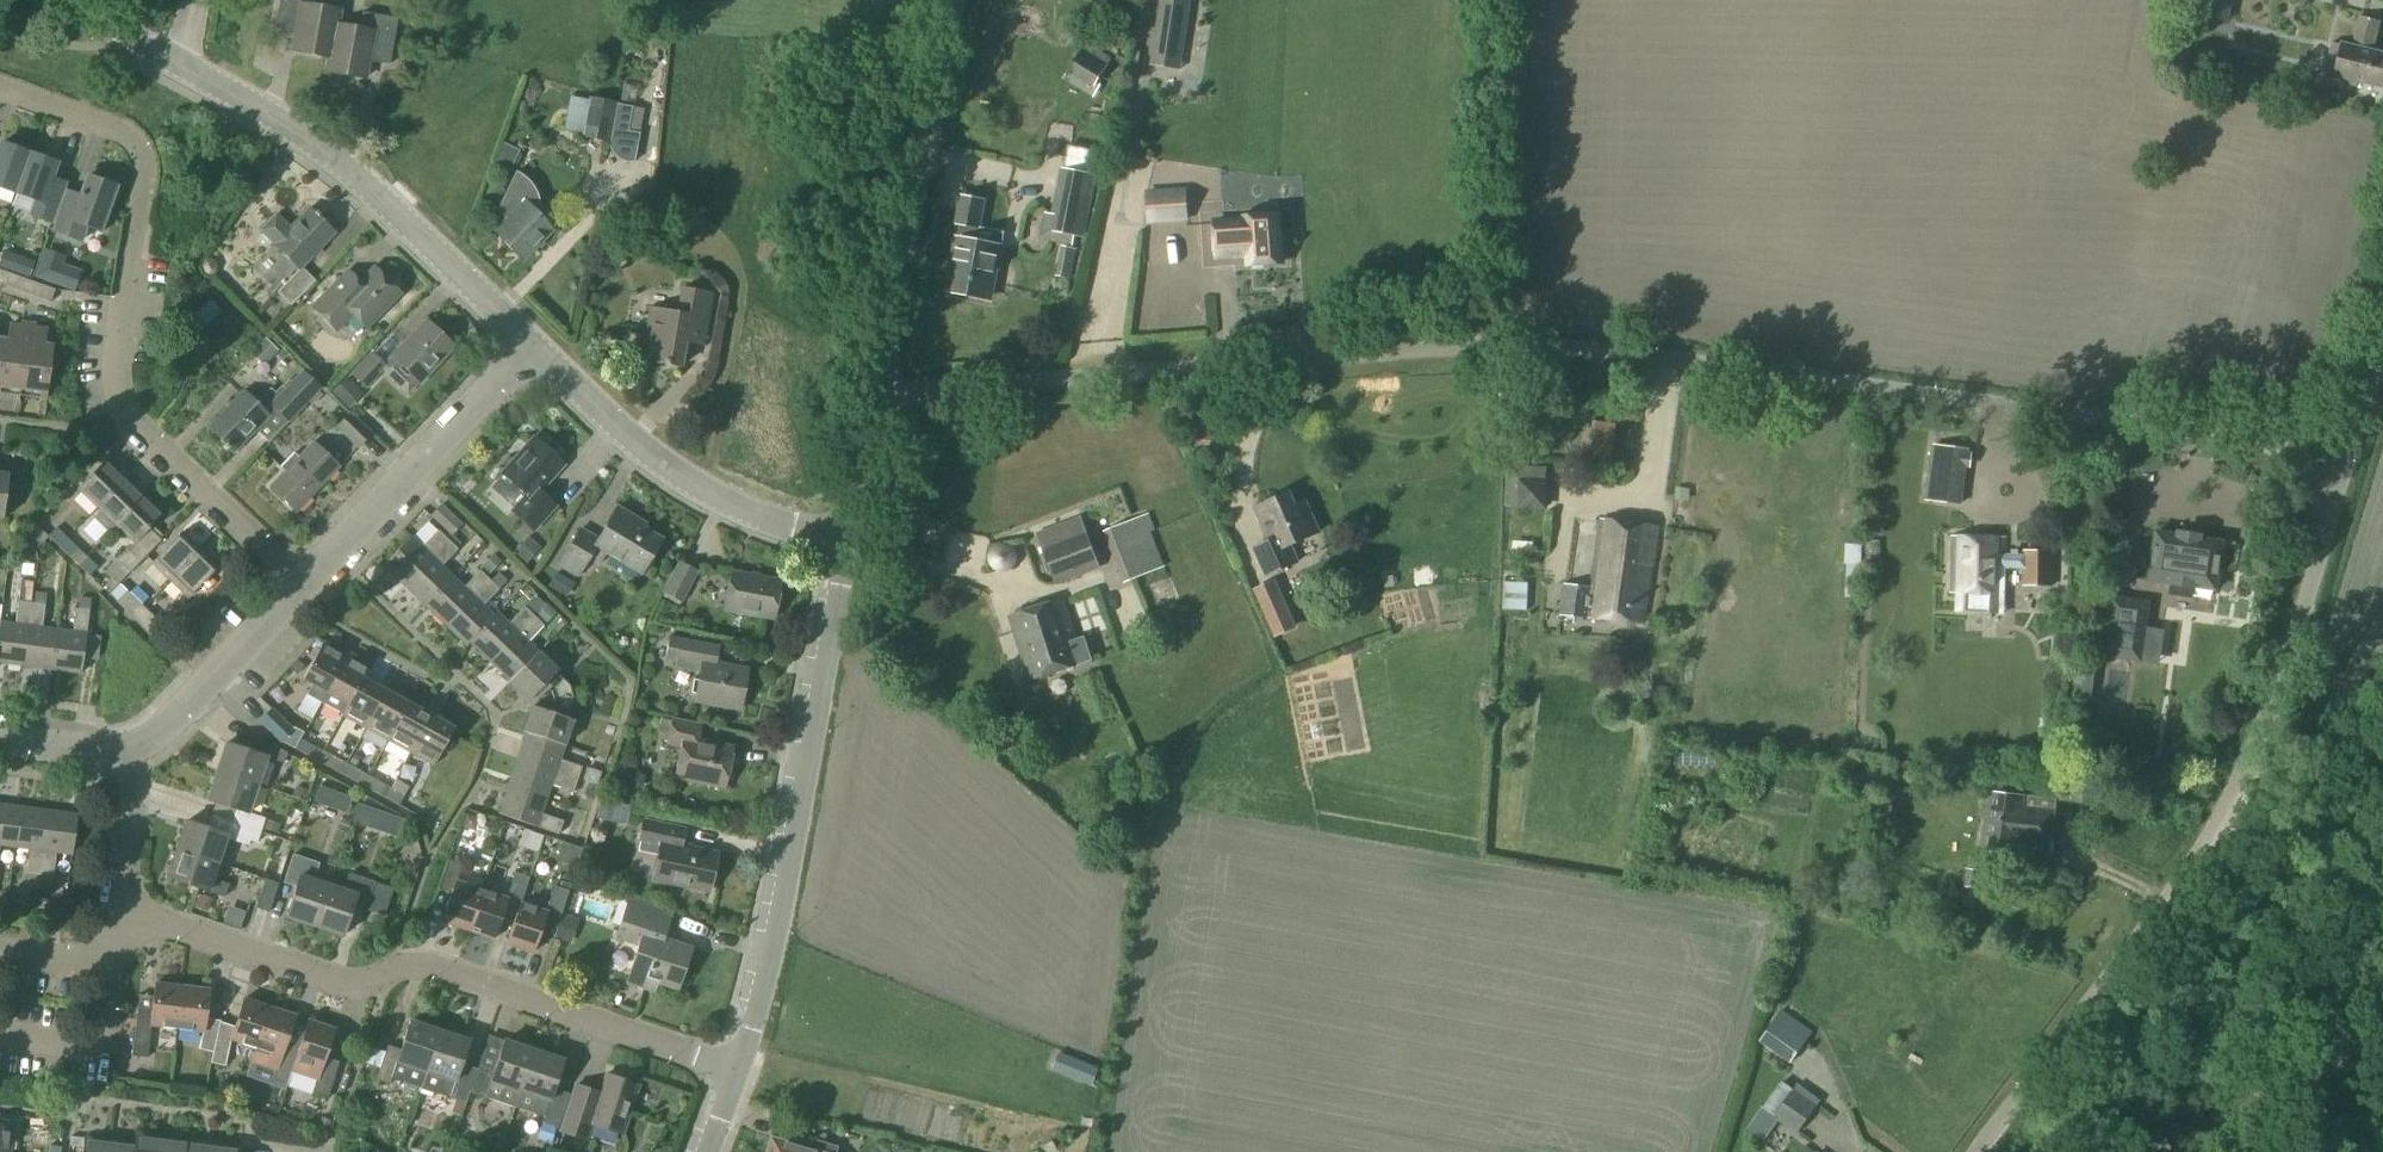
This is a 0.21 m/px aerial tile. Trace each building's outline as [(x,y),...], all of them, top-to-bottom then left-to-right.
[(327,57),(328,58),(334,25),(335,25),(337,11),(313,6),(314,0),(278,0),(273,28),(301,33),(298,52),(327,57)] [(1190,0),(1160,0),(1155,30),(1185,34),(1190,0)] [(2187,15),(2227,25),(2232,0),(2191,0),(2187,15)] [(328,58),(327,57),(325,72),(356,77),(359,60),(387,65),(396,19),(361,12),(358,29),(335,25),(334,25),(328,58)] [(2332,76),(2331,80),(2353,85),(2354,81),(2382,88),(2382,54),(2372,51),(2379,21),(2358,16),(2351,46),(2340,43),(2340,44),(2330,42),(2323,73),(2332,76)] [(1069,70),(1093,85),(1104,67),(1079,52),(1069,70)] [(560,89),(557,123),(580,126),(583,91),(560,89)] [(581,138),(608,143),(608,144),(608,146),(608,148),(609,150),(610,152),(611,154),(613,156),(614,158),(616,159),(618,160),(620,161),(622,162),(626,163),(628,163),(632,163),(637,134),(626,133),(630,108),(617,106),(617,103),(587,97),(581,138)] [(486,155),(505,163),(513,142),(494,135),(486,155)] [(29,153),(3,143),(0,150),(0,188),(14,193),(29,153)] [(29,153),(14,193),(36,201),(30,216),(51,223),(65,184),(52,179),(58,164),(29,153)] [(1053,230),(1078,235),(1089,174),(1064,169),(1053,230)] [(493,232),(520,260),(551,229),(538,215),(538,213),(538,211),(538,209),(537,204),(536,201),(536,199),(534,195),(533,192),(530,188),(527,184),(526,182),(522,179),(519,176),(513,173),(495,212),(504,221),(493,232)] [(54,232),(81,241),(86,226),(100,231),(116,187),(88,176),(81,195),(69,190),(54,232)] [(1172,192),(1174,220),(1186,219),(1184,191),(1172,192)] [(949,292),(987,299),(993,268),(997,269),(1001,247),(974,242),(982,201),(961,197),(956,224),(960,224),(957,239),(955,238),(951,260),(955,261),(949,292)] [(1247,255),(1247,265),(1281,263),(1279,233),(1290,232),(1293,228),(1292,214),(1291,211),(1289,209),(1276,210),(1277,215),(1244,217),(1245,220),(1214,222),(1216,257),(1247,255)] [(260,233),(299,271),(277,294),(291,308),(315,282),(301,269),(334,235),(309,210),(288,232),(274,219),(260,233)] [(1061,247),(1056,278),(1072,281),(1078,250),(1061,247)] [(34,277),(63,288),(70,270),(40,259),(34,277)] [(3,285),(8,272),(1,269),(0,271),(0,284),(3,285)] [(312,309),(335,332),(352,315),(365,328),(398,294),(374,271),(352,293),(340,281),(312,309)] [(3,285),(11,288),(16,275),(8,272),(3,285)] [(11,288),(19,291),(24,278),(16,275),(11,288)] [(19,291),(27,294),(31,280),(24,278),(19,291)] [(27,294),(34,296),(39,283),(33,281),(31,280),(27,294)] [(34,296),(42,299),(47,286),(39,283),(34,296)] [(42,299),(50,302),(54,289),(47,286),(42,299)] [(641,359),(678,366),(685,328),(702,331),(709,293),(681,288),(677,313),(650,309),(641,359)] [(384,364),(386,367),(411,391),(453,348),(426,321),(384,364)] [(19,396),(28,328),(10,325),(8,341),(0,340),(0,394),(19,396)] [(28,328),(19,396),(44,399),(51,346),(44,345),(46,330),(28,328)] [(250,351),(263,364),(277,349),(264,336),(250,351)] [(365,389),(386,367),(384,364),(370,351),(349,374),(365,389)] [(322,390),(302,371),(264,411),(244,392),(208,428),(233,453),(256,429),(260,433),(279,413),(289,423),(322,390)] [(362,393),(346,376),(332,391),(348,407),(362,393)] [(371,435),(348,414),(335,427),(357,449),(371,435)] [(1580,460),(1612,463),(1616,426),(1584,422),(1580,460)] [(499,474),(524,496),(510,511),(531,531),(553,506),(537,491),(561,465),(531,439),(499,474)] [(286,472),(270,487),(295,512),(338,469),(313,444),(298,459),(293,454),(281,467),(286,472)] [(1930,465),(1965,470),(1968,451),(1932,446),(1930,465)] [(74,491),(94,509),(121,481),(101,462),(74,491)] [(1505,508),(1544,509),(1546,469),(1507,467),(1505,508)] [(121,481),(94,509),(97,513),(92,519),(106,533),(112,527),(139,498),(121,481)] [(1255,508),(1269,541),(1274,553),(1289,546),(1318,534),(1305,503),(1294,507),(1288,493),(1255,508)] [(114,562),(127,574),(158,542),(144,530),(157,516),(139,498),(112,527),(130,544),(114,562)] [(430,516),(450,537),(462,525),(441,504),(430,516)] [(558,564),(577,575),(587,558),(596,564),(603,553),(637,573),(657,539),(626,521),(628,517),(615,509),(596,540),(578,530),(558,564)] [(1134,578),(1163,566),(1143,517),(1115,528),(1134,578)] [(1561,614),(1645,625),(1657,528),(1599,520),(1591,588),(1565,584),(1561,614)] [(47,537),(58,547),(66,538),(55,528),(47,537)] [(522,529),(510,548),(521,556),(533,537),(522,529)] [(1041,546),(1056,585),(1099,569),(1085,529),(1041,546)] [(381,566),(401,586),(445,542),(436,533),(420,549),(409,538),(381,566)] [(2177,533),(2176,536),(2155,533),(2148,580),(2171,583),(2170,595),(2191,598),(2192,586),(2214,589),(2221,542),(2199,539),(2200,536),(2177,533)] [(149,565),(167,582),(196,552),(178,535),(149,565)] [(1950,593),(2003,594),(2004,567),(2023,568),(2023,585),(2051,586),(2052,553),(2024,552),(2023,557),(2004,556),(2005,538),(1952,537),(1950,593)] [(66,538),(58,547),(70,558),(78,550),(66,538)] [(1274,553),(1269,541),(1254,548),(1267,577),(1297,564),(1289,546),(1274,553)] [(1862,541),(1864,568),(1879,567),(1878,541),(1862,541)] [(445,542),(401,586),(422,607),(450,578),(440,568),(456,553),(445,542)] [(196,552),(167,582),(186,599),(214,569),(196,552)] [(85,556),(77,565),(89,576),(97,568),(85,556)] [(662,593),(681,603),(697,571),(678,561),(662,593)] [(723,610),(773,619),(780,582),(730,572),(723,610)] [(450,578),(422,607),(442,626),(486,582),(477,573),(461,589),(450,578)] [(1498,603),(1521,604),(1522,577),(1499,576),(1498,603)] [(104,585),(111,591),(116,586),(110,580),(104,585)] [(486,582),(442,626),(463,647),(467,644),(492,619),(480,608),(496,592),(486,582)] [(1273,582),(1255,590),(1265,614),(1284,606),(1273,582)] [(109,594),(117,601),(127,591),(119,584),(109,594)] [(116,602),(133,618),(143,607),(127,591),(116,602)] [(23,667),(52,671),(57,632),(41,630),(46,595),(35,593),(34,604),(31,604),(23,667)] [(57,632),(52,671),(79,674),(87,612),(88,598),(79,597),(77,610),(76,610),(72,634),(57,632)] [(1009,617),(1030,681),(1091,661),(1084,638),(1075,640),(1061,600),(1009,617)] [(2111,601),(2103,656),(2142,661),(2149,606),(2111,601)] [(23,667),(31,604),(20,602),(16,626),(0,624),(0,664),(23,667)] [(143,607),(133,618),(151,635),(161,624),(143,607)] [(467,644),(487,665),(531,621),(521,611),(506,626),(495,615),(492,619),(467,644)] [(531,621),(487,665),(506,684),(535,655),(525,645),(540,630),(531,621)] [(694,701),(738,710),(746,669),(713,663),(717,647),(679,639),(673,668),(699,673),(694,701)] [(303,695),(318,703),(345,654),(322,642),(302,679),(309,683),(303,695)] [(318,703),(341,716),(361,679),(368,667),(345,654),(318,703)] [(549,699),(568,691),(566,687),(553,674),(554,673),(535,655),(506,684),(506,685),(524,703),(544,684),(551,692),(548,695),(549,699)] [(384,691),(361,679),(341,716),(363,728),(384,691)] [(384,691),(363,728),(386,741),(407,703),(384,691)] [(523,731),(525,732),(563,745),(572,719),(566,717),(572,701),(568,691),(549,699),(551,702),(557,704),(554,713),(532,705),(523,731)] [(386,741),(408,752),(428,715),(407,703),(386,741)] [(291,728),(270,708),(269,710),(268,710),(258,720),(280,741),(291,728)] [(428,715),(408,752),(432,765),(452,728),(428,715)] [(657,734),(667,736),(665,742),(680,745),(673,776),(722,787),(731,748),(696,741),(699,726),(670,719),(670,722),(661,720),(657,734)] [(296,742),(299,738),(302,731),(292,726),(291,728),(280,741),(293,748),(295,746),(296,742)] [(525,732),(516,759),(575,779),(580,766),(558,758),(563,745),(525,732)] [(215,773),(255,786),(265,759),(281,764),(285,753),(259,738),(253,754),(225,744),(215,773)] [(314,746),(299,738),(293,748),(308,756),(314,746)] [(745,742),(743,754),(767,758),(769,747),(745,742)] [(339,773),(344,763),(330,755),(325,765),(339,773)] [(516,759),(508,784),(546,796),(549,785),(571,793),(571,792),(582,796),(586,784),(575,781),(575,779),(516,759)] [(2080,761),(2070,801),(2093,807),(2102,766),(2080,761)] [(359,771),(344,763),(339,773),(353,781),(359,771)] [(235,810),(231,822),(251,829),(259,832),(263,820),(246,814),(255,786),(215,773),(206,801),(235,810)] [(317,791),(337,796),(340,783),(320,777),(317,791)] [(383,797),(389,787),(376,780),(370,790),(383,797)] [(546,796),(508,784),(497,814),(557,834),(562,821),(540,813),(546,796)] [(389,787),(383,797),(398,806),(404,796),(391,788),(389,787)] [(1983,850),(2015,854),(2015,849),(2049,853),(2055,800),(1989,793),(1983,850)] [(0,805),(0,845),(13,847),(19,807),(0,805)] [(375,812),(357,806),(352,822),(370,828),(375,812)] [(47,811),(19,807),(13,847),(28,849),(25,873),(39,875),(47,811)] [(71,855),(76,815),(47,811),(39,875),(52,877),(55,853),(71,855)] [(185,821),(175,851),(216,865),(225,838),(247,846),(249,841),(255,843),(259,832),(251,829),(231,822),(218,818),(214,831),(185,821)] [(655,882),(704,892),(711,854),(679,847),(683,831),(642,822),(635,853),(660,858),(655,882)] [(216,865),(175,851),(166,878),(222,897),(226,884),(211,879),(216,865)] [(285,916),(313,925),(326,885),(313,880),(318,864),(291,855),(282,883),(294,887),(285,916)] [(441,921),(466,930),(480,890),(456,882),(462,865),(446,860),(437,889),(450,893),(441,921)] [(1962,888),(1977,890),(1981,872),(1965,869),(1962,888)] [(515,916),(519,903),(528,877),(513,872),(504,898),(480,890),(466,930),(493,939),(503,912),(515,916)] [(326,885),(313,925),(341,935),(351,906),(363,910),(373,883),(348,874),(342,890),(326,885)] [(266,912),(276,885),(263,880),(253,908),(266,912)] [(546,912),(541,925),(555,929),(568,891),(553,886),(544,912),(546,912)] [(519,903),(515,916),(506,943),(532,952),(541,925),(546,912),(544,912),(519,903)] [(616,937),(638,945),(626,983),(652,991),(656,980),(676,987),(689,951),(650,938),(655,923),(624,912),(616,937)] [(553,938),(555,939),(568,943),(576,919),(563,914),(562,914),(553,938)] [(175,1030),(180,986),(154,982),(150,1012),(136,1011),(130,1057),(145,1059),(149,1027),(175,1030)] [(180,986),(175,1030),(201,1034),(197,1050),(212,1053),(219,1021),(203,1019),(207,989),(180,986)] [(219,1021),(212,1053),(208,1063),(224,1067),(230,1040),(253,1048),(267,1007),(242,998),(233,1026),(219,1021)] [(289,1070),(293,1061),(297,1048),(284,1043),(293,1016),(267,1007),(253,1048),(249,1061),(274,1070),(271,1080),(285,1084),(289,1070)] [(293,1061),(289,1070),(315,1079),(310,1093),(325,1098),(337,1061),(324,1057),(333,1029),(306,1020),(297,1048),(293,1061)] [(417,1093),(438,1030),(409,1021),(400,1049),(386,1045),(375,1079),(388,1083),(390,1077),(400,1080),(404,1088),(417,1093)] [(1804,1044),(1772,1022),(1758,1041),(1790,1064),(1804,1044)] [(464,1102),(468,1092),(476,1068),(460,1063),(468,1040),(438,1030),(417,1093),(431,1098),(439,1094),(464,1102)] [(495,1069),(478,1063),(476,1068),(468,1092),(513,1108),(532,1050),(504,1041),(495,1069)] [(540,1123),(556,1128),(568,1094),(551,1089),(561,1060),(532,1050),(513,1108),(541,1118),(540,1123)] [(1059,1053),(1053,1069),(1075,1077),(1081,1062),(1059,1053)] [(559,1131),(585,1140),(591,1123),(621,1134),(637,1086),(604,1075),(597,1095),(573,1088),(559,1131)] [(1793,1089),(1773,1118),(1797,1135),(1817,1106),(1793,1089)] [(10,1130),(0,1128),(0,1151),(7,1151),(10,1130)] [(836,1147),(815,1141),(814,1147),(771,1134),(765,1151),(835,1151),(836,1147)] [(133,1151),(159,1151),(160,1139),(135,1136),(133,1146),(133,1151)] [(108,1142),(82,1139),(80,1151),(107,1151),(108,1142)] [(186,1143),(160,1139),(159,1151),(185,1151),(186,1143)] [(133,1146),(108,1142),(107,1151),(133,1151),(133,1146)] [(212,1146),(186,1143),(185,1151),(211,1151),(212,1146)]
